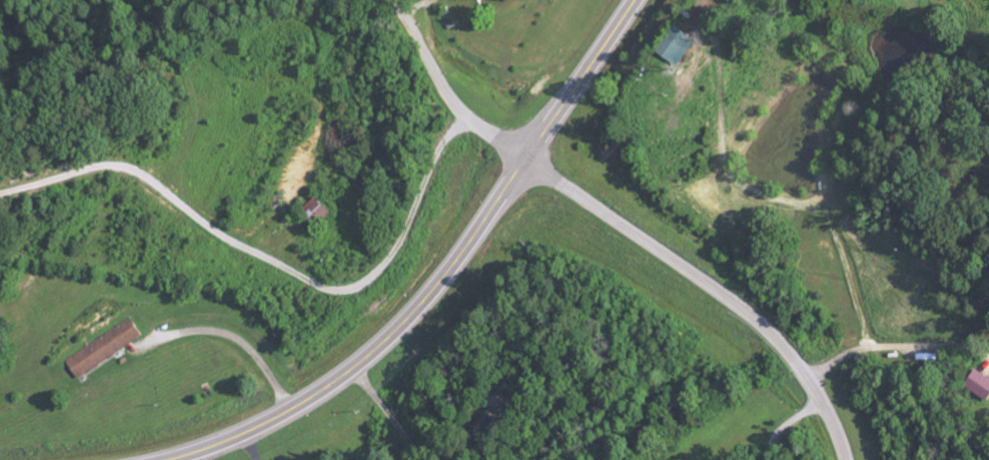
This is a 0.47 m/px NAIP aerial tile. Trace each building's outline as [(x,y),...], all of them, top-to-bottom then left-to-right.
[(653,51),(676,67),(693,43),(670,27),(653,51)] [(297,213),(312,230),(329,214),(313,198),(297,213)] [(66,360),(76,378),(143,340),(133,321),(66,360)] [(974,369),(963,385),(987,402),(988,399),(988,380),(974,369)]
